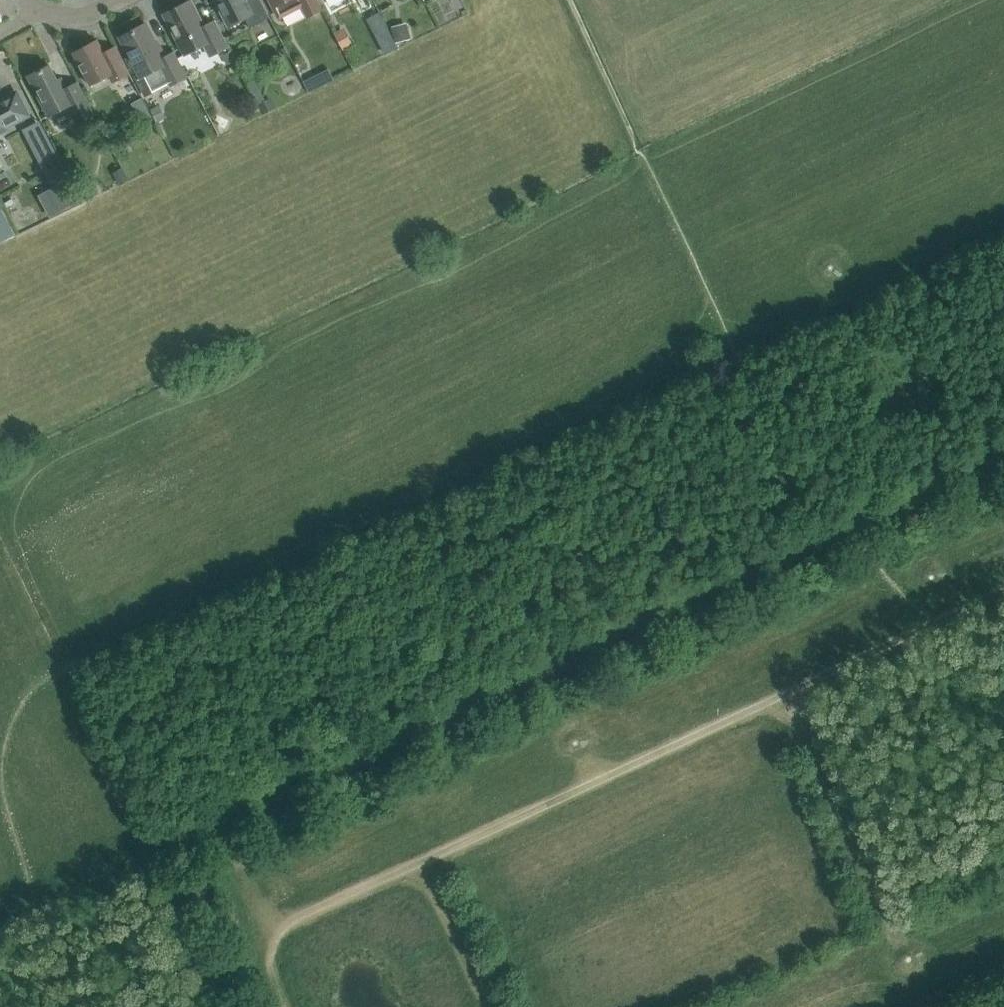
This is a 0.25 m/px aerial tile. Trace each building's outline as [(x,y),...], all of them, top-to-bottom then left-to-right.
[(215,20),(205,25),(193,0),(189,0),(165,12),(186,53),(206,43),(212,55),(228,46),(215,20)] [(250,26),(270,15),(263,0),(216,0),(229,25),(245,17),(250,26)] [(274,5),(280,16),(302,5),(308,16),(322,9),(317,0),(272,0),(274,5)] [(381,24),(390,22),(386,5),(377,7),(381,24)] [(410,38),(406,21),(390,25),(394,41),(410,38)] [(171,84),(180,79),(185,89),(180,92),(184,98),(196,92),(187,76),(175,51),(164,57),(146,22),(120,36),(138,71),(133,74),(143,96),(171,84)] [(333,31),(342,48),(351,44),(342,27),(333,31)] [(129,72),(115,45),(105,51),(98,39),(74,51),(91,83),(109,73),(113,81),(129,72)] [(227,64),(236,59),(231,50),(222,54),(227,64)] [(51,113),(67,104),(76,123),(79,121),(83,130),(97,124),(89,103),(77,81),(67,86),(61,76),(57,78),(50,64),(28,75),(42,101),(44,100),(51,113)] [(319,84),(315,75),(303,80),(308,90),(319,84)] [(17,90),(0,99),(0,131),(5,129),(4,126),(29,114),(17,90)] [(131,103),(141,121),(151,116),(141,97),(131,103)] [(257,103),(262,113),(274,107),(269,97),(257,103)] [(210,123),(222,128),(226,119),(215,114),(210,123)] [(18,222),(0,188),(0,217),(6,228),(18,222)]
